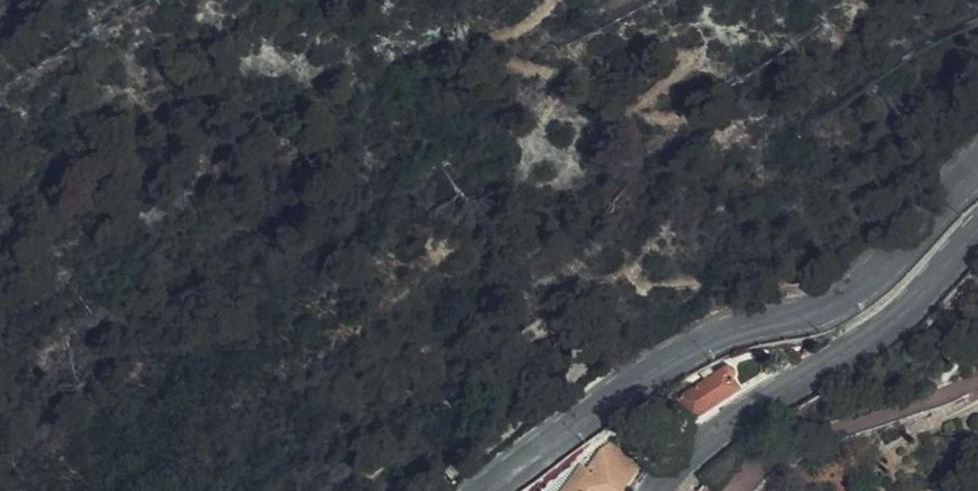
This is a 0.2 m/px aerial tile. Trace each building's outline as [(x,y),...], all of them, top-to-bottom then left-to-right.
[(708,363),(699,369),(704,377),(714,371),(708,363)] [(699,369),(686,377),(692,386),(675,397),(694,425),(709,413),(740,393),(727,375),(729,372),(729,368),(725,366),(721,367),(714,371),(704,377),(699,369)] [(604,442),(599,439),(541,490),(557,490),(575,467),(581,470),(591,455),(604,442)] [(646,472),(604,442),(591,455),(581,470),(575,467),(557,490),(614,490),(621,482),(631,490),(646,472)] [(767,472),(751,459),(732,482),(742,490),(751,490),(767,472)] [(769,480),(760,490),(778,490),(774,489),(769,480)] [(769,480),(774,489),(778,490),(780,490),(782,490),(769,480)]
